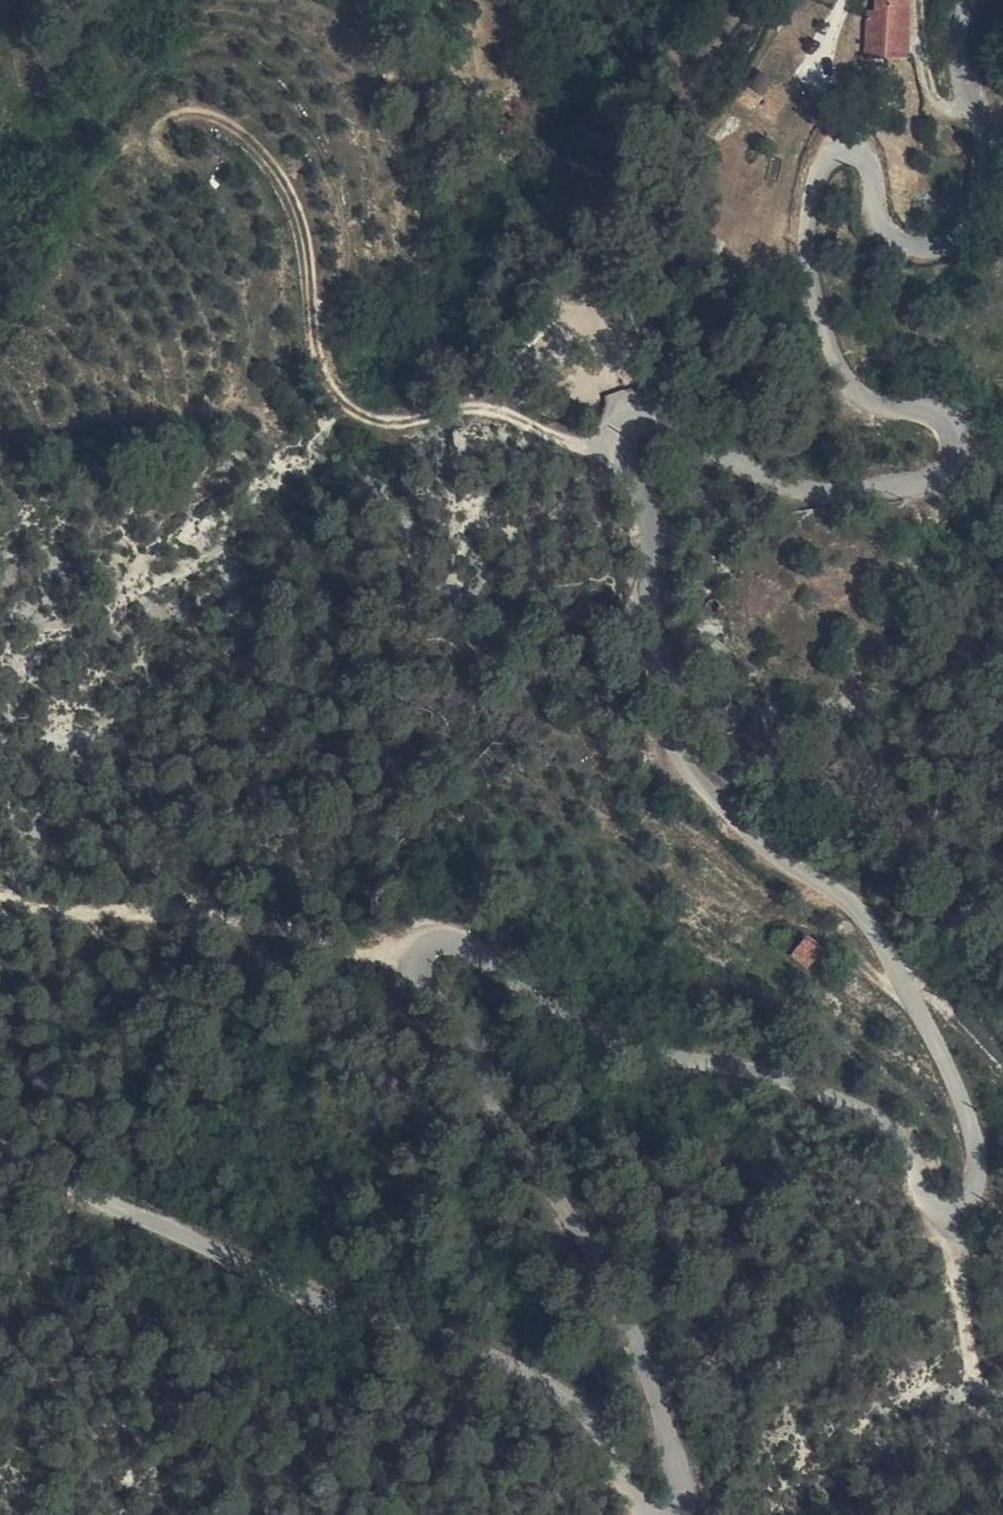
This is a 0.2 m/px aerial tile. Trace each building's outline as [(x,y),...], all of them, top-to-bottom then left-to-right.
[(906,57),(908,0),(876,0),(876,11),(868,11),(867,57),(906,57)] [(333,326),(334,313),(324,313),(323,326),(333,326)] [(808,968),(823,949),(807,937),(792,957),(808,968)]
